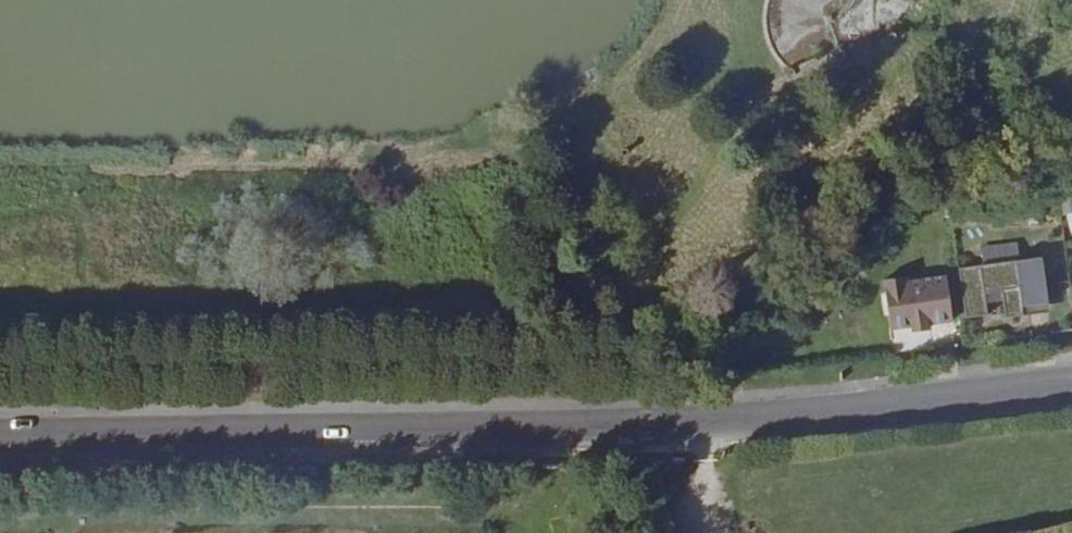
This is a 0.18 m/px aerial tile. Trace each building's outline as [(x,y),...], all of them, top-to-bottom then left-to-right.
[(968,322),(1050,309),(1042,258),(1017,262),(1014,242),(981,247),(984,265),(960,269),(968,322)] [(948,273),(883,282),(891,341),(956,331),(948,273)]
